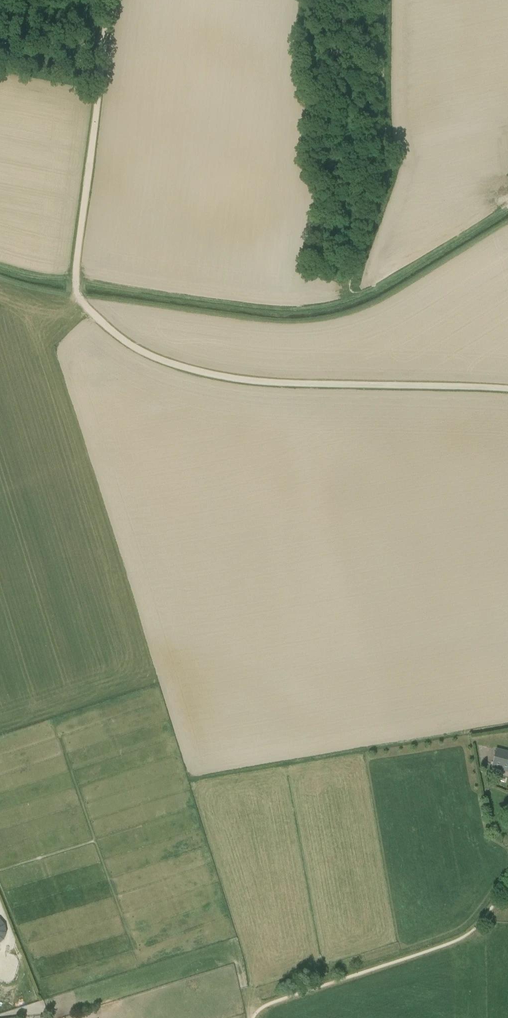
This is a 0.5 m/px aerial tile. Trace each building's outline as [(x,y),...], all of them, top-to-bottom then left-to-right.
[(496,749),(491,768),(507,772),(507,752),(496,749)] [(0,948),(11,924),(0,920),(0,948)]
